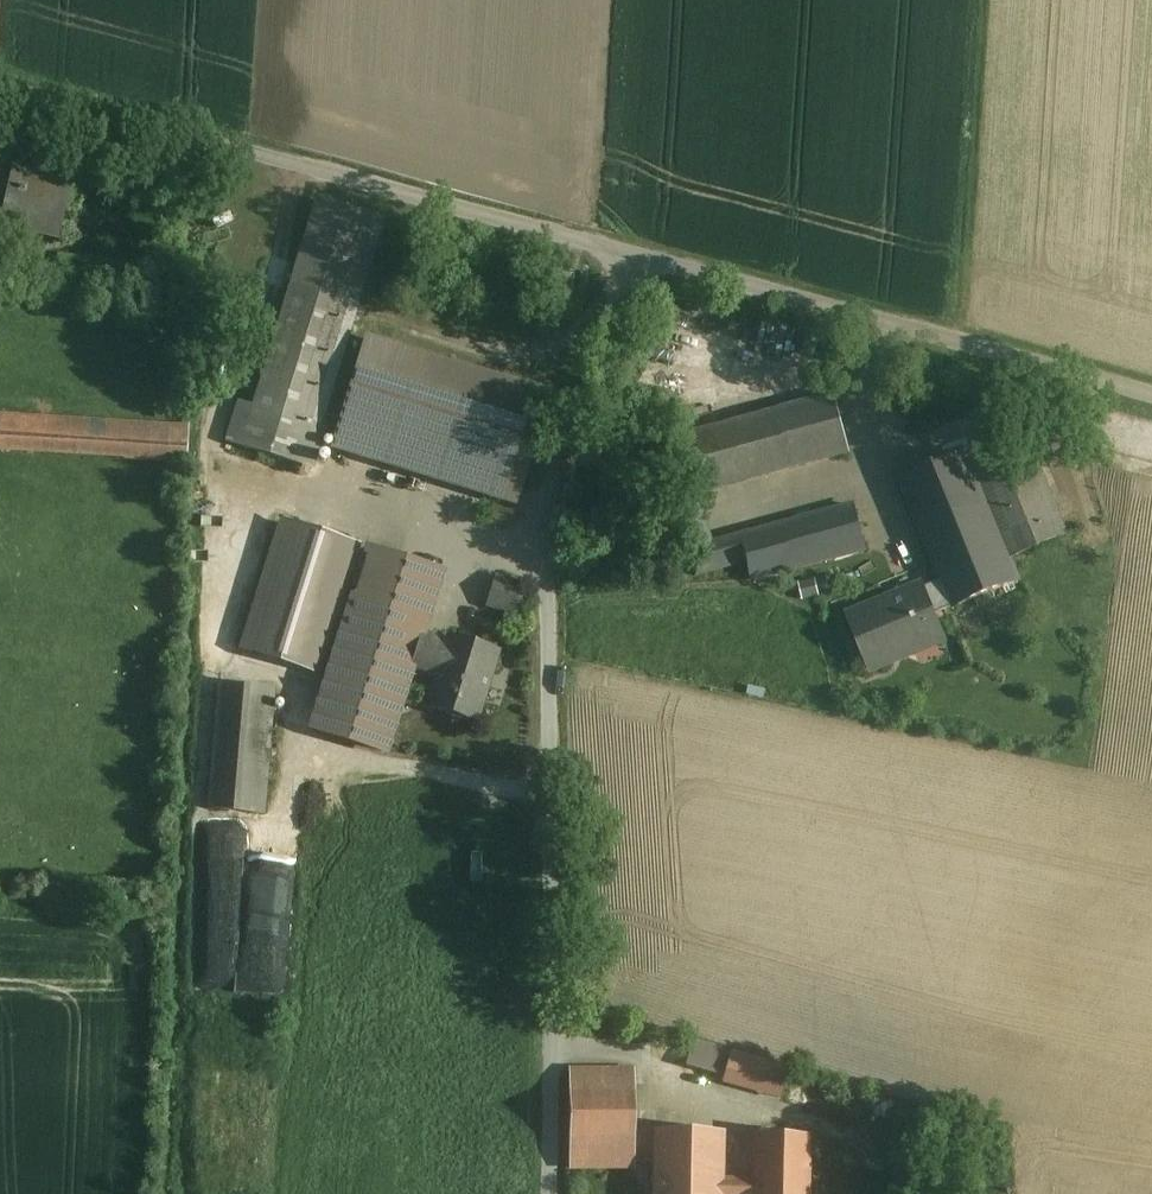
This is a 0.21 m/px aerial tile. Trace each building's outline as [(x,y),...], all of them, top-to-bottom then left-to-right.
[(0,168),(0,201),(4,202),(0,220),(0,235),(22,240),(24,233),(57,239),(70,184),(0,168)] [(308,424),(347,301),(290,284),(253,406),(239,402),(225,444),(309,468),(323,428),(308,424)] [(547,398),(365,342),(335,433),(520,489),(547,398)] [(848,453),(833,397),(689,435),(704,492),(848,453)] [(0,416),(0,449),(179,460),(186,461),(188,427),(0,416)] [(901,483),(940,583),(949,607),(951,606),(951,608),(1019,579),(1012,557),(1065,536),(1023,434),(901,483)] [(866,551),(851,508),(708,545),(697,502),(678,506),(696,576),(745,563),(749,581),(866,551)] [(384,753),(410,671),(419,636),(439,575),(295,526),(279,579),(307,587),(283,662),(315,672),(338,598),(351,602),(312,730),(384,753)] [(523,588),(495,579),(487,606),(514,614),(523,588)] [(932,613),(949,607),(940,583),(923,590),(921,587),(848,616),(871,671),(943,641),(932,613)] [(448,643),(419,636),(410,671),(436,679),(427,707),(474,723),(496,654),(450,639),(448,643)] [(264,817),(273,689),(220,685),(208,812),(264,817)] [(242,936),(244,994),(289,993),(287,941),(277,941),(276,899),(294,899),(294,883),(195,886),(197,937),(242,936)] [(722,1056),(695,1047),(689,1066),(716,1074),(722,1056)] [(786,1067),(730,1053),(722,1084),(777,1099),(786,1067)] [(633,1166),(633,1133),(633,1071),(569,1071),(568,1170),(633,1170),(633,1166)] [(653,1166),(653,1134),(656,1133),(633,1133),(633,1166),(653,1166)] [(808,1139),(755,1138),(753,1185),(721,1185),(723,1136),(653,1134),(653,1166),(652,1193),(807,1193),(808,1139)]
